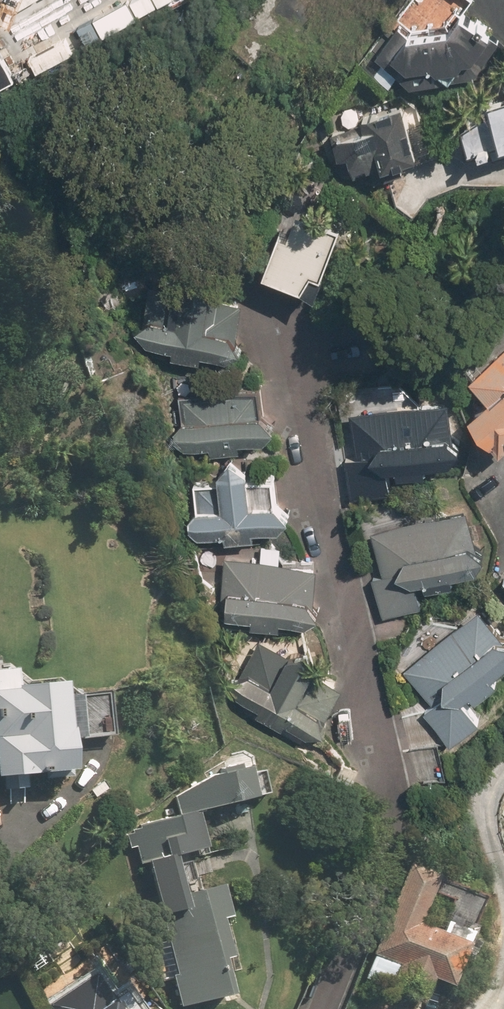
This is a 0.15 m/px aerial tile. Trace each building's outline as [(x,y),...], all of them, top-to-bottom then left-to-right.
[(501,40),(463,11),(451,28),(412,34),(400,25),(377,58),(383,62),(374,73),(389,84),(399,71),(413,81),(477,72),(501,40)] [(491,101),(495,111),(466,121),(475,149),(503,140),(503,96),(491,101)] [(405,104),(330,126),(339,157),(350,153),(355,170),(419,151),(405,104)] [(347,215),(293,197),(269,266),(324,284),(347,215)] [(178,295),(174,356),(201,358),(202,349),(240,352),(244,300),(178,295)] [(464,367),(491,396),(475,411),(503,442),(503,330),(464,367)] [(241,436),(273,432),(270,411),(260,412),(257,392),(187,401),(189,418),(176,419),(180,444),(213,440),(214,449),(243,445),(241,436)] [(355,462),(345,463),(348,500),(388,496),(387,483),(454,476),(448,408),(351,418),(355,462)] [(253,480),(251,468),(235,456),(220,473),(222,485),(195,489),(198,513),(191,514),(195,535),(224,531),(225,540),(259,535),(258,525),(290,520),(286,500),(278,501),(274,476),(253,480)] [(373,576),(384,613),(420,602),(413,582),(486,559),(468,501),(374,530),(387,571),(373,576)] [(322,562),(230,556),(226,617),(318,623),(322,562)] [(405,670),(432,702),(424,710),(453,744),(481,719),(463,698),(472,689),(478,696),(503,673),(503,665),(501,662),(503,659),(503,624),(484,601),(405,670)] [(265,638),(236,690),(261,704),(255,716),(282,731),(289,720),(317,736),(346,684),(265,638)] [(85,714),(72,715),(70,685),(20,688),(18,663),(0,665),(0,774),(76,769),(74,739),(87,738),(85,714)] [(226,966),(236,963),(224,918),(237,915),(229,884),(187,895),(176,855),(211,846),(201,810),(257,795),(250,767),(173,787),(180,812),(127,826),(137,865),(148,862),(186,1007),(234,994),(226,966)] [(436,883),(439,875),(408,863),(364,978),(424,1001),(431,980),(452,988),(469,943),(421,924),(432,894),(436,883)] [(99,1004),(81,980),(50,1002),(55,1008),(121,1008),(112,995),(99,1004)]
